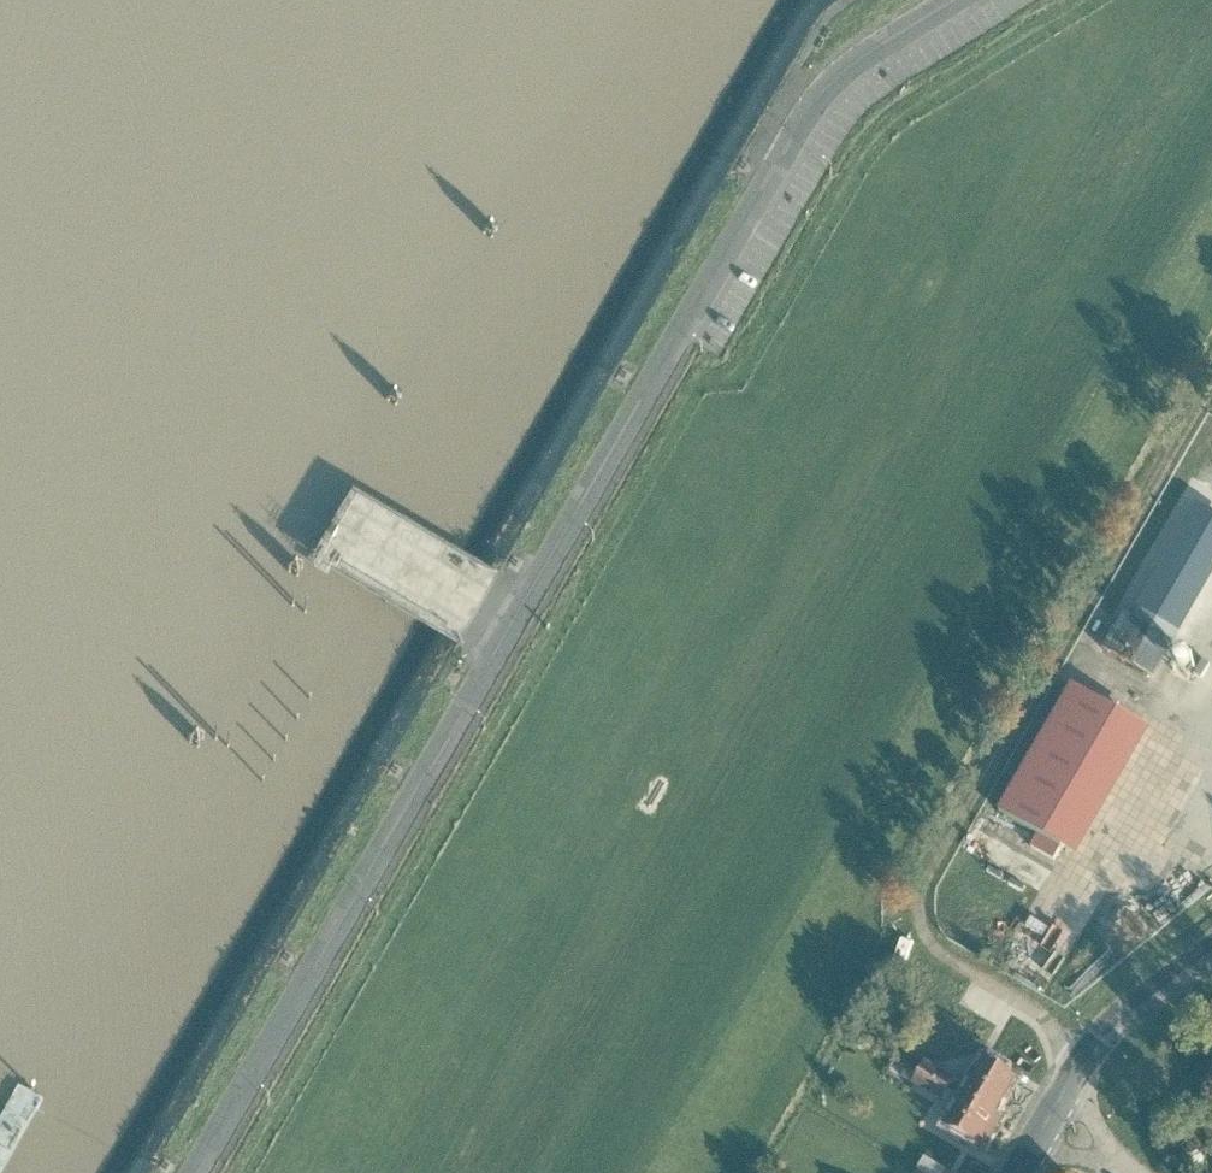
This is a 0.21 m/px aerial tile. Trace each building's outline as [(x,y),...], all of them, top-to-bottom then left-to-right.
[(1103,650),(1151,678),(1211,573),(1211,517),(1198,509),(1124,637),(1114,631),(1103,650)] [(1072,686),(998,813),(1062,850),(1135,723),(1072,686)] [(891,1075),(942,1100),(953,1078),(902,1052),(891,1075)] [(983,1061),(944,1127),(984,1151),(1002,1120),(995,1116),(1016,1080),(983,1061)]
